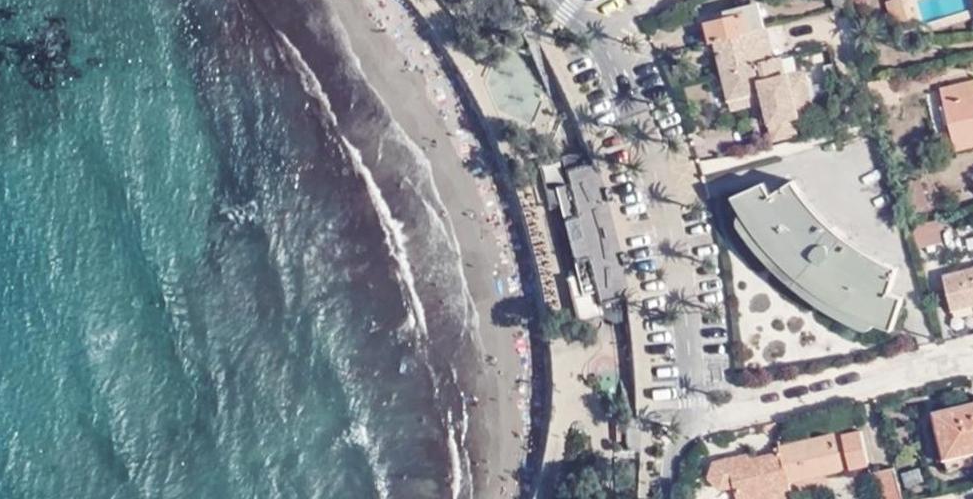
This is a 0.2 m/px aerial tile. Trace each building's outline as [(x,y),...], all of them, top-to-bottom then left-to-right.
[(846,7),(844,0),(832,0),(835,11),(846,7)] [(711,42),(715,40),(727,88),(757,82),(760,95),(773,141),(807,130),(802,113),(815,109),(805,72),(796,74),(785,76),(780,58),(775,59),(758,4),(732,11),(732,9),(709,14),(710,21),(706,22),(711,42)] [(910,5),(895,10),(902,34),(917,29),(910,5)] [(791,55),(780,58),(785,76),(796,74),(791,55)] [(972,137),(972,78),(939,87),(953,142),(972,137)] [(728,103),(760,95),(757,82),(727,88),(724,90),(728,103)] [(953,142),(956,153),(972,148),(972,137),(953,142)] [(567,300),(594,293),(598,307),(626,299),(620,266),(612,233),(603,200),(594,168),(592,163),(564,170),(568,186),(543,193),(554,239),(553,242),(557,255),(567,300)] [(764,193),(734,205),(739,216),(742,221),(749,232),(757,242),(764,250),(779,266),(794,281),(811,295),(816,298),(831,307),(846,315),(861,322),(877,327),(898,333),(890,303),(907,299),(899,275),(874,264),(857,255),(841,244),(826,232),(821,227),(811,218),(802,208),(794,196),(770,207),(764,193)] [(936,225),(917,229),(921,246),(940,242),(936,225)] [(972,301),(972,269),(946,276),(953,305),(972,300),(972,301)] [(599,310),(598,307),(594,293),(567,300),(573,317),(599,310)] [(955,311),(972,306),(972,301),(972,300),(953,305),(955,311)] [(937,415),(940,425),(946,423),(952,449),(972,444),(972,407),(937,415)] [(946,423),(940,425),(946,451),(952,449),(946,423)] [(844,433),(784,448),(786,453),(794,483),(876,461),(868,430),(845,436),(844,433)] [(972,463),(972,444),(952,449),(946,451),(951,473),(972,463)] [(794,483),(786,453),(776,455),(774,452),(754,456),(748,451),(725,457),(706,476),(724,496),(733,488),(736,498),(791,498),(799,496),(794,483)] [(581,472),(580,458),(566,460),(567,473),(581,472)] [(888,498),(906,498),(896,466),(880,470),(888,498)] [(904,486),(921,483),(919,468),(902,471),(904,486)] [(581,477),(566,479),(567,493),(582,492),(581,477)]
